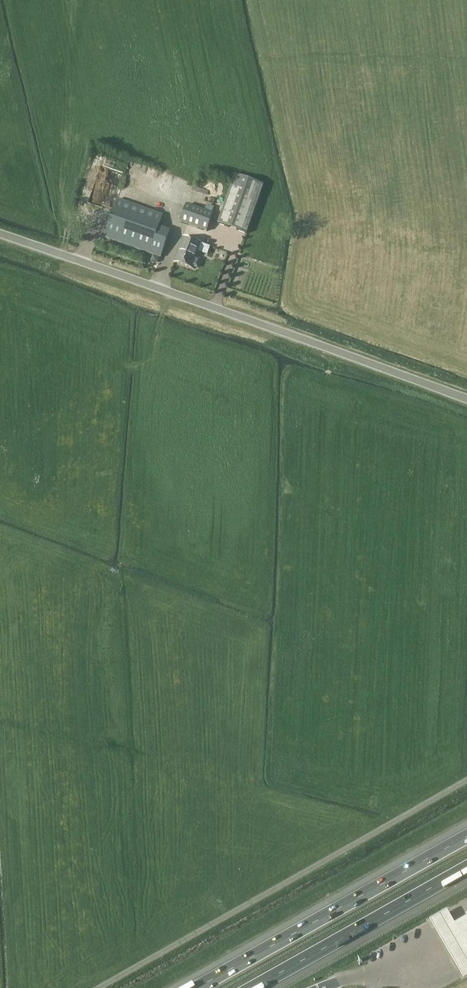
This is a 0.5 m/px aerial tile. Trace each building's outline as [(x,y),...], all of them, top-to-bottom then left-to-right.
[(155,190),(160,192),(170,163),(165,161),(163,168),(155,165),(152,172),(161,175),(155,190)] [(247,233),(254,214),(264,185),(235,175),(218,223),(247,233)] [(170,231),(159,227),(164,214),(118,198),(105,233),(107,234),(106,238),(152,254),(151,256),(160,259),(170,231)] [(213,213),(187,204),(180,221),(207,231),(213,213)] [(179,249),(175,262),(184,265),(193,240),(183,237),(179,249)] [(193,240),(184,265),(194,268),(194,266),(199,268),(202,259),(197,258),(198,256),(200,251),(202,243),(193,240)] [(414,861),(431,853),(429,848),(411,855),(414,861)] [(455,924),(447,910),(430,920),(464,979),(466,977),(466,917),(455,924)]
